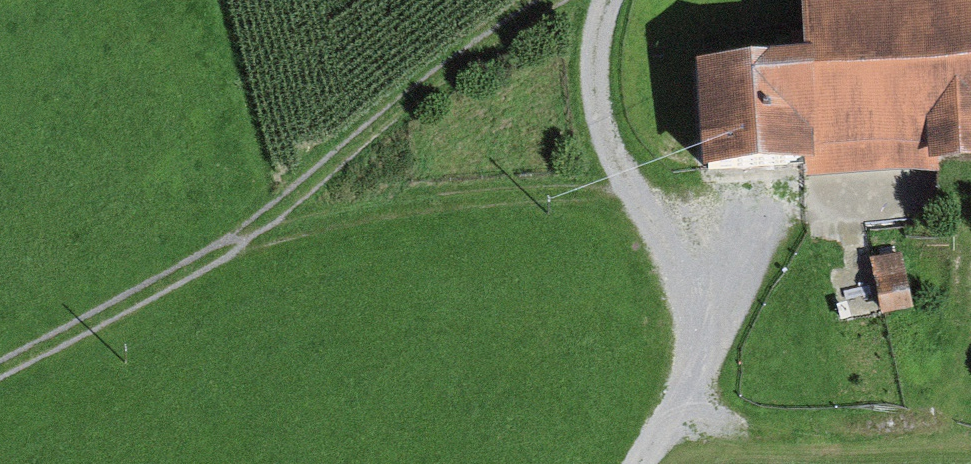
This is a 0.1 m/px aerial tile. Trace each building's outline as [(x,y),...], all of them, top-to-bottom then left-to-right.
[(823,65),(713,70),(718,183),(970,170),(970,0),(820,0),(823,65)] [(875,247),(887,313),(923,307),(910,240),(875,247)]
